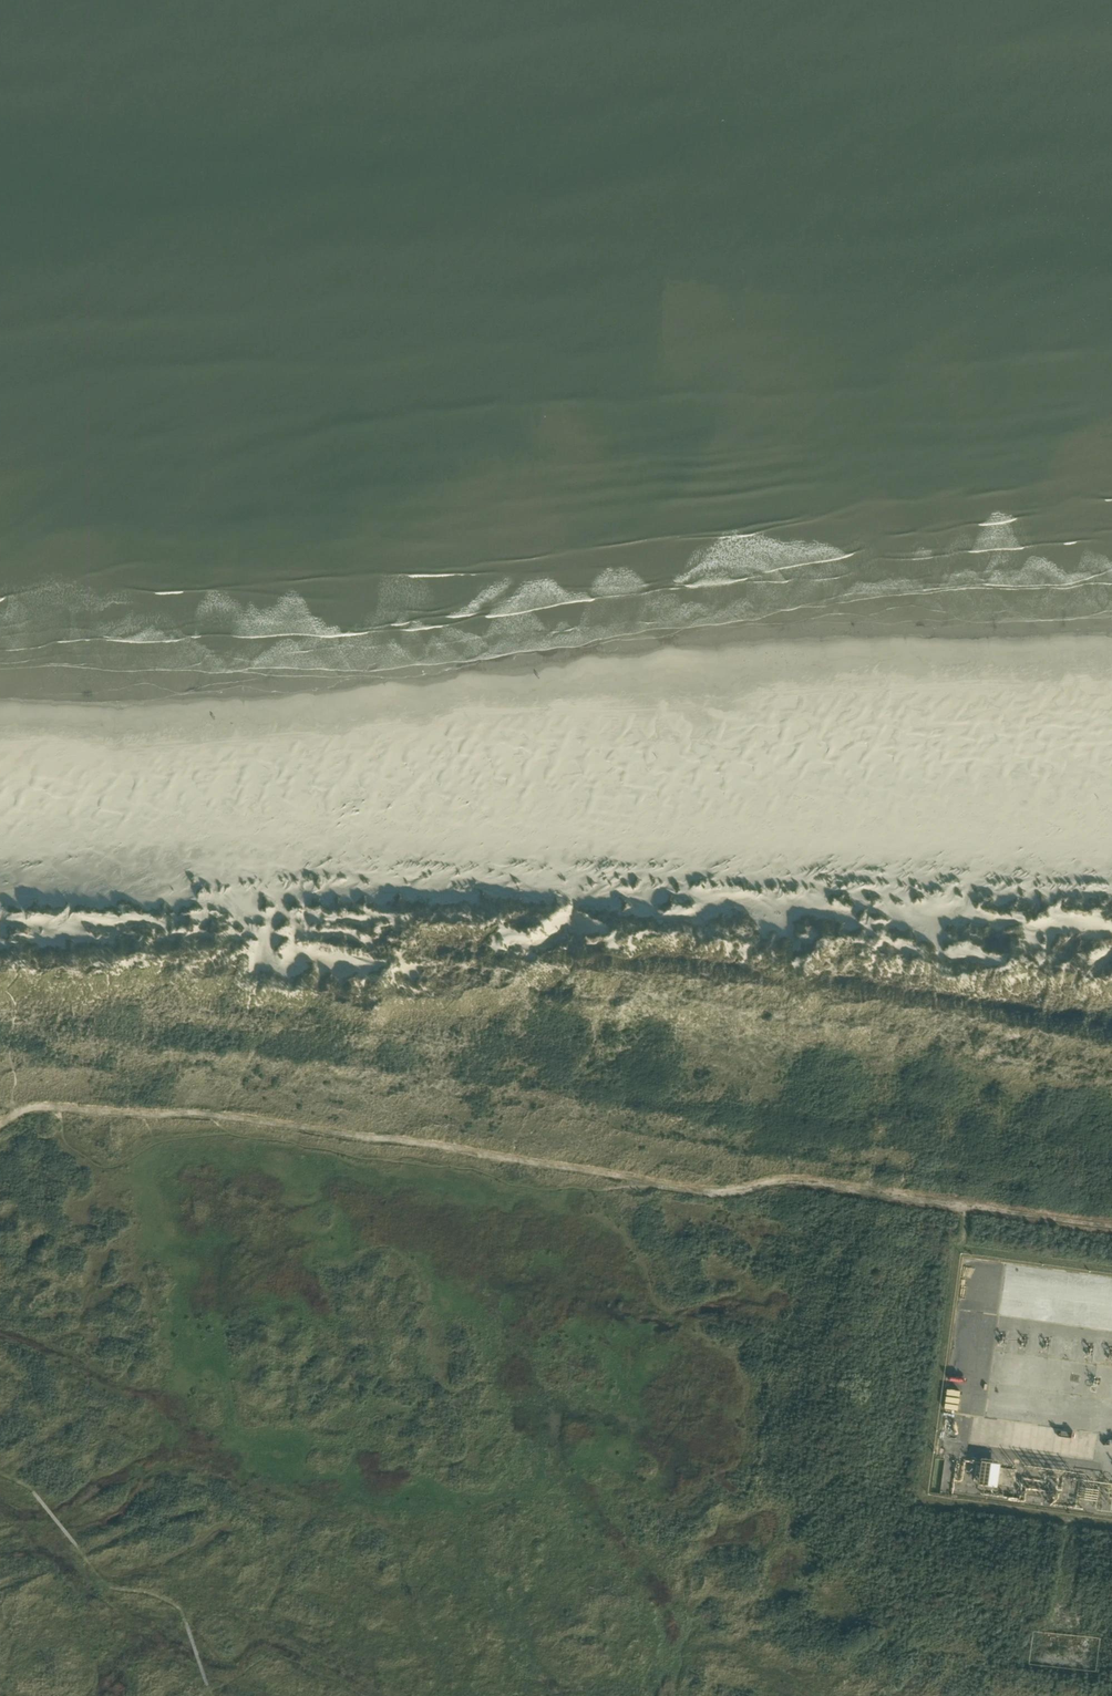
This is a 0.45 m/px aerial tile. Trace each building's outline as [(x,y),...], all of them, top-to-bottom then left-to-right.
[(959,1409),(961,1386),(947,1385),(945,1408),(959,1409)] [(979,1455),(978,1479),(999,1480),(1000,1456),(979,1455)] [(957,1464),(958,1459),(948,1456),(946,1462),(957,1464)]
